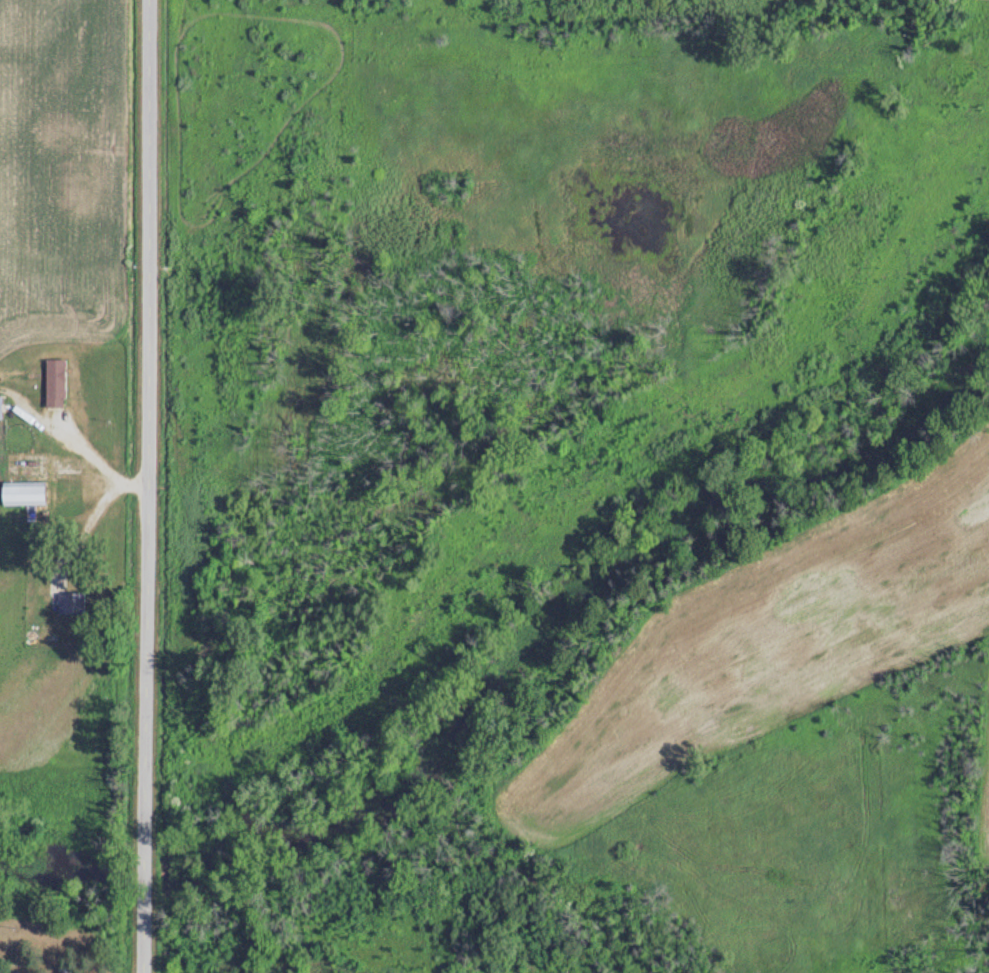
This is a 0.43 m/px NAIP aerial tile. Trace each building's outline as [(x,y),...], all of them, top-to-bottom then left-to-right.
[(71,360),(50,360),(50,408),(71,408),(71,360)] [(8,506),(52,506),(52,483),(8,483),(8,506)] [(63,594),(63,615),(90,615),(90,594),(63,594)]
